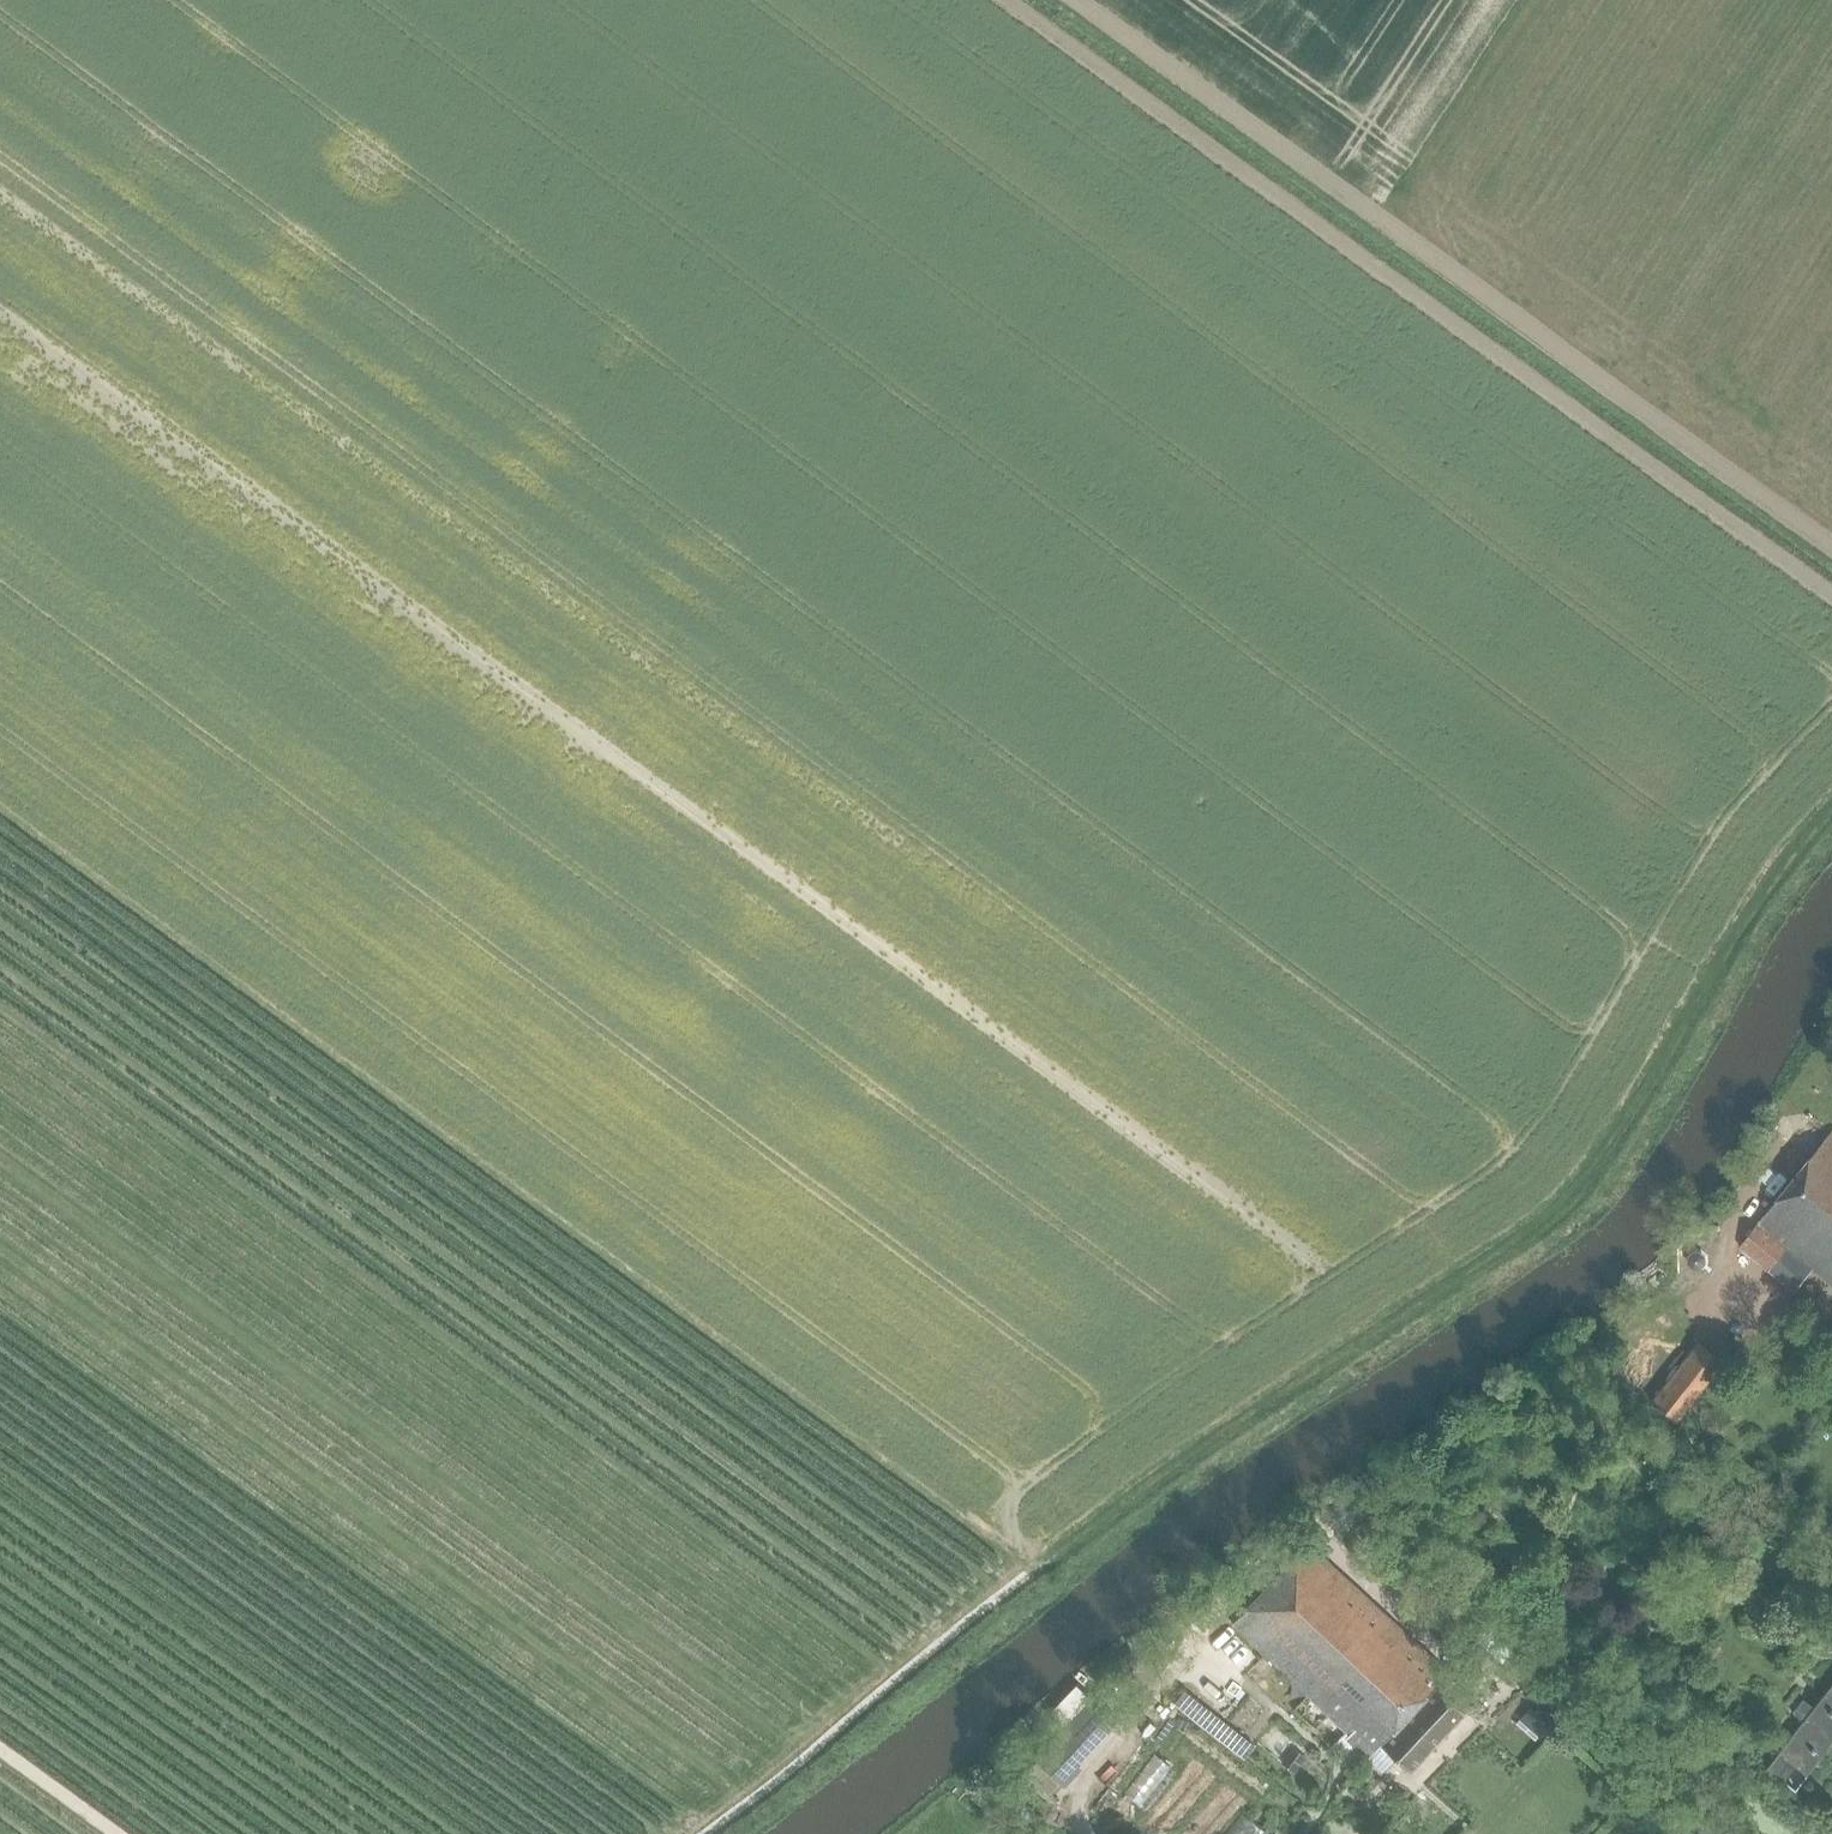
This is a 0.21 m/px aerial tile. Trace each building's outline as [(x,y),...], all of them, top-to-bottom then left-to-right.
[(1786,1285),(1801,1267),(1805,1271),(1810,1265),(1831,1283),(1831,1131),(1739,1246),(1768,1269),(1767,1270),(1768,1280),(1776,1286),(1786,1285)] [(1675,1421),(1721,1361),(1697,1342),(1650,1401),(1675,1421)] [(1353,1730),(1373,1749),(1379,1743),(1394,1757),(1408,1771),(1463,1712),(1434,1685),(1446,1672),(1306,1543),(1231,1623),(1349,1734),(1353,1730)] [(1831,1741),(1831,1682),(1813,1707),(1803,1699),(1792,1712),(1802,1720),(1776,1753),(1766,1766),(1783,1779),(1793,1766),(1805,1776),(1831,1741)] [(1064,1727),(1034,1759),(1063,1787),(1080,1769),(1076,1765),(1117,1720),(1092,1697),(1089,1700),(1064,1727)] [(1547,1724),(1529,1708),(1516,1723),(1534,1739),(1547,1724)] [(1349,1734),(1346,1731),(1332,1745),(1354,1766),(1363,1757),(1345,1739),(1349,1734)] [(1373,1749),(1365,1758),(1380,1773),(1394,1757),(1379,1743),(1373,1749)] [(1280,1762),(1294,1773),(1305,1758),(1292,1747),(1280,1762)]
